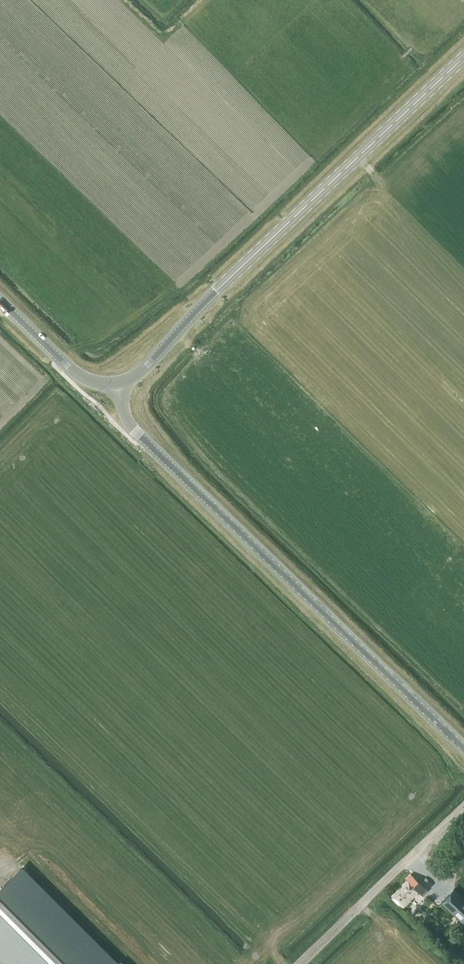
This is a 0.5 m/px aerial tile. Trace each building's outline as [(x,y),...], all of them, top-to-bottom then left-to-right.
[(456,850),(462,857),(463,855),(463,842),(456,850)] [(439,860),(430,869),(444,883),(453,874),(439,860)] [(0,889),(0,953),(11,963),(116,963),(102,951),(20,869),(0,889)] [(403,906),(418,890),(423,895),(428,890),(411,874),(406,879),(409,881),(393,897),(403,906)] [(442,902),(463,923),(463,898),(454,889),(442,902)]
